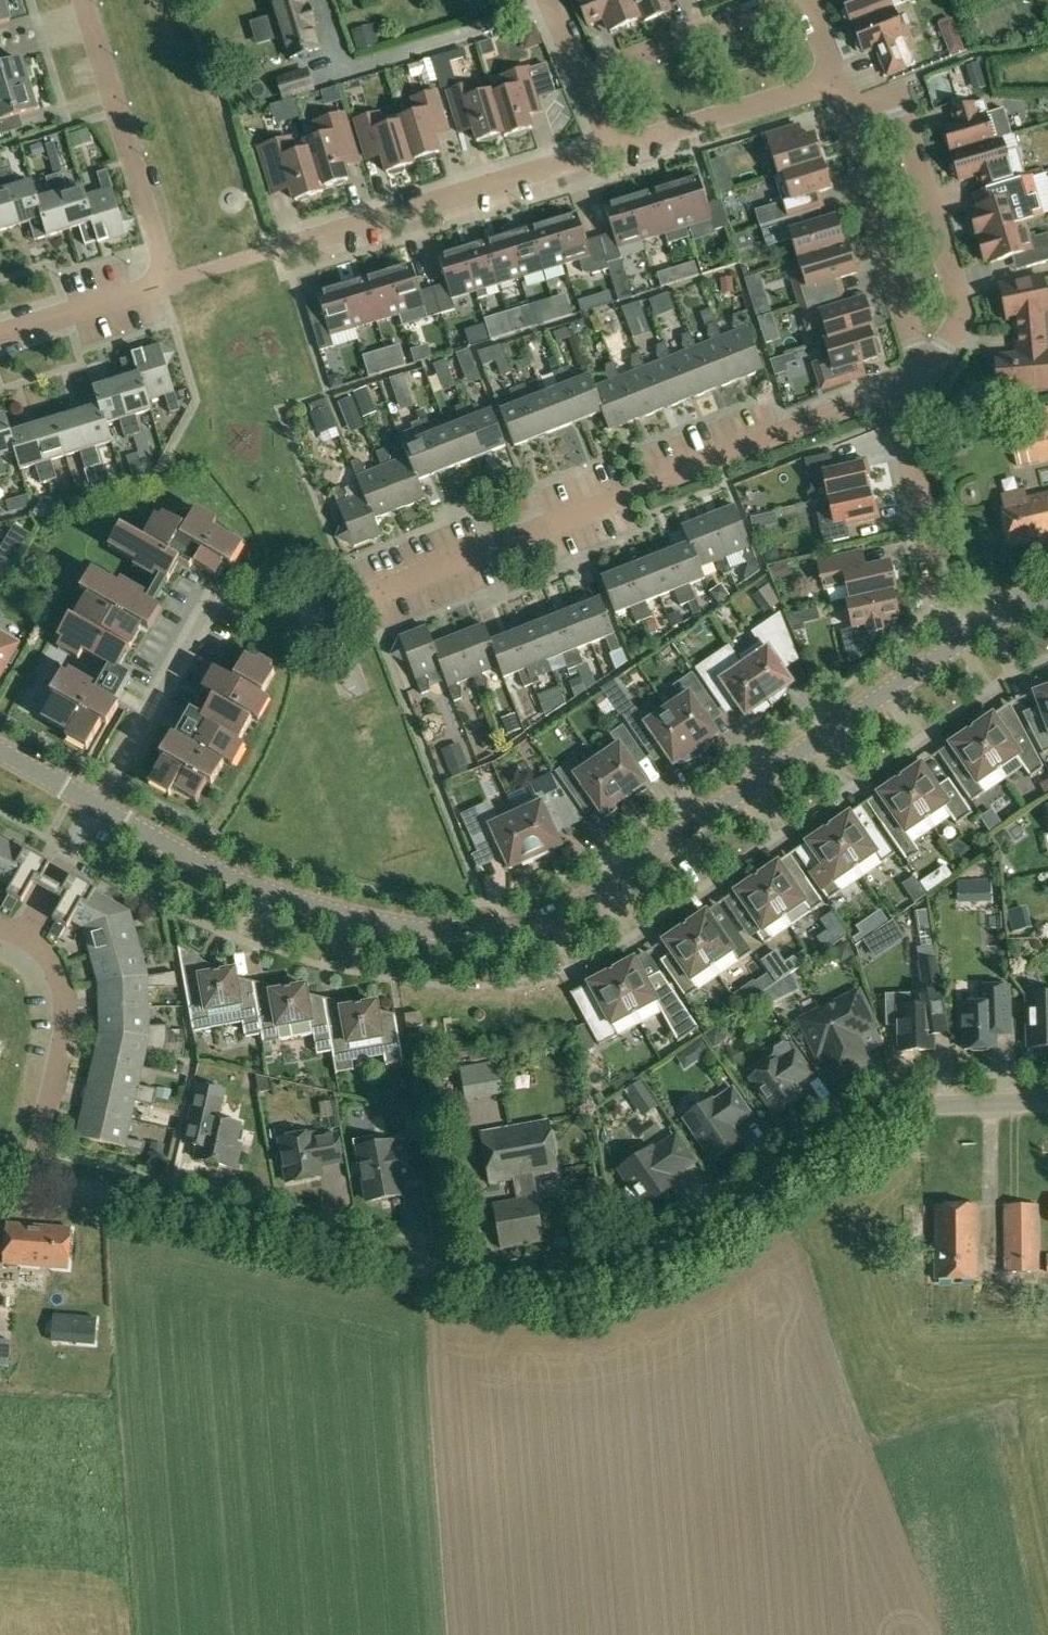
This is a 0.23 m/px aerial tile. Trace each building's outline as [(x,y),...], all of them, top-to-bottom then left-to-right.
[(9,21),(2,0),(0,0),(0,24),(9,21)] [(277,16),(272,17),(278,38),(283,36),(290,58),(319,50),(312,26),(314,25),(309,8),(307,9),(304,0),(272,0),(277,16)] [(643,22),(634,0),(578,0),(588,24),(605,17),(610,31),(641,19),(643,23),(643,22)] [(643,22),(670,12),(665,0),(634,0),(643,22)] [(846,8),(843,9),(842,12),(845,19),(848,20),(850,19),(852,23),(893,7),(890,0),(843,0),(846,8)] [(905,37),(893,7),(852,23),(859,40),(856,41),(855,44),(857,50),(860,52),(863,50),(864,53),(876,49),(887,76),(907,68),(906,68),(915,65),(904,38),(905,37)] [(938,24),(946,39),(957,34),(952,18),(938,24)] [(525,27),(531,47),(547,42),(541,22),(525,27)] [(380,45),(374,24),(352,30),(357,51),(380,45)] [(478,43),(482,57),(496,52),(492,39),(478,43)] [(28,85),(21,60),(0,67),(0,94),(28,85)] [(979,62),(965,66),(968,77),(982,73),(979,62)] [(492,91),(491,92),(505,136),(508,136),(514,137),(518,136),(521,135),(525,134),(528,129),(532,128),(529,116),(542,112),(529,68),(503,76),(507,90),(493,95),(492,91)] [(306,72),(277,81),(282,97),(311,89),(306,72)] [(447,92),(460,133),(473,129),(477,141),(480,140),(486,142),(489,141),(493,140),(497,139),(500,134),(504,133),(505,137),(505,136),(491,92),(477,96),(473,84),(447,92)] [(0,94),(0,135),(11,131),(7,119),(36,110),(28,85),(0,94)] [(418,114),(400,119),(414,164),(413,160),(423,157),(423,160),(426,161),(435,159),(436,156),(436,153),(440,152),(432,125),(446,121),(437,91),(413,99),(418,114)] [(944,127),(952,154),(1002,140),(1001,137),(993,140),(985,115),(989,114),(985,100),(952,110),(956,123),(944,127)] [(379,146),(387,172),(391,171),(391,173),(394,175),(403,173),(404,169),(404,167),(414,164),(400,119),(401,123),(384,128),(379,113),(355,120),(364,150),(379,146)] [(321,137),(307,142),(322,192),(323,192),(322,188),(333,184),(337,186),(344,184),(346,180),(348,180),(339,151),(353,147),(343,114),(317,122),(321,137)] [(771,149),(779,175),(823,162),(814,135),(798,140),(794,138),(791,126),(762,135),(766,150),(771,149)] [(88,129),(69,135),(73,148),(92,142),(88,129)] [(310,196),(322,192),(307,142),(306,142),(309,150),(295,155),(290,138),(260,147),(270,178),(281,174),(284,185),(290,183),(295,200),(298,200),(302,202),(308,200),(310,196)] [(1006,152),(1002,140),(952,154),(955,164),(952,165),(951,168),(953,176),(956,177),(959,176),(960,181),(987,173),(991,185),(1026,175),(1018,148),(1006,152)] [(45,145),(50,161),(59,158),(54,142),(45,145)] [(32,146),(36,158),(45,155),(41,143),(32,146)] [(8,159),(1,162),(4,171),(12,169),(8,159)] [(784,203),(788,218),(816,209),(813,197),(815,194),(831,189),(826,173),(829,169),(824,167),(823,162),(779,175),(780,176),(784,175),(792,200),(784,203)] [(35,241),(48,237),(31,184),(18,188),(12,170),(4,173),(20,225),(30,223),(35,241)] [(82,188),(92,223),(99,244),(127,235),(134,221),(120,214),(107,172),(98,175),(103,193),(86,198),(83,188),(82,188)] [(20,225),(4,173),(0,174),(0,188),(2,193),(0,194),(0,232),(20,225)] [(99,244),(92,223),(82,188),(68,193),(62,175),(54,177),(71,230),(80,227),(86,248),(99,244)] [(698,176),(674,183),(687,227),(711,220),(715,231),(729,226),(721,200),(707,204),(698,176)] [(715,180),(719,193),(734,188),(731,176),(715,180)] [(48,237),(71,230),(54,177),(47,179),(52,197),(38,202),(33,184),(31,184),(48,237)] [(977,237),(1025,223),(1043,217),(1035,191),(1031,177),(992,189),(996,202),(973,209),(974,211),(970,213),(977,237)] [(531,198),(548,195),(545,181),(528,185),(531,198)] [(674,183),(652,190),(665,234),(687,227),(674,183)] [(652,190),(629,197),(642,240),(665,234),(652,190)] [(477,203),(482,216),(498,210),(493,196),(477,203)] [(622,259),(618,248),(642,240),(629,197),(605,204),(613,233),(599,237),(607,263),(622,259)] [(792,239),(799,260),(848,244),(844,245),(843,243),(845,241),(842,231),(839,229),(835,218),(817,223),(813,221),(810,212),(817,210),(816,209),(788,218),(762,226),(768,246),(792,239)] [(577,213),(552,220),(566,264),(590,256),(593,267),(607,263),(599,237),(586,241),(577,213)] [(552,220),(530,227),(543,271),(566,264),(552,220)] [(1025,223),(977,237),(985,262),(989,260),(990,263),(1022,253),(1027,267),(1047,261),(1047,233),(1036,237),(1035,233),(1028,235),(1025,223)] [(530,227),(508,234),(521,277),(543,271),(530,227)] [(508,234),(485,241),(498,284),(521,277),(508,234)] [(485,241),(463,247),(476,291),(498,284),(485,241)] [(794,281),(801,305),(830,296),(826,283),(857,273),(848,244),(799,260),(805,278),(794,281)] [(447,283),(433,288),(441,314),(455,309),(452,298),(476,291),(463,247),(438,255),(447,283)] [(699,275),(695,262),(675,268),(679,282),(699,275)] [(411,263),(386,271),(400,314),(424,307),(427,318),(441,314),(433,288),(420,292),(411,263)] [(662,287),(679,282),(675,268),(657,273),(662,287)] [(386,271),(364,277),(377,321),(400,314),(386,271)] [(364,277),(342,284),(355,328),(377,321),(364,277)] [(734,292),(733,277),(720,278),(722,293),(734,292)] [(1017,332),(1047,330),(1047,295),(1043,278),(1000,287),(1002,293),(999,296),(1002,311),(1006,313),(1007,319),(1015,317),(1017,332)] [(633,296),(629,283),(614,288),(619,301),(633,296)] [(331,335),(355,328),(342,284),(317,292),(326,320),(312,325),(320,351),(334,346),(331,335)] [(566,293),(551,297),(558,318),(572,314),(566,293)] [(771,312),(766,293),(751,297),(752,301),(757,316),(771,312)] [(592,296),(578,301),(581,311),(596,307),(592,296)] [(825,341),(825,343),(873,328),(870,317),(874,315),(869,300),(865,301),(864,300),(834,309),(830,296),(801,305),(808,329),(821,325),(825,327),(829,340),(825,341)] [(544,322),(558,318),(551,297),(537,301),(544,322)] [(621,308),(627,323),(645,317),(640,301),(621,308)] [(521,306),(506,311),(513,332),(527,327),(521,306)] [(710,309),(701,312),(706,326),(716,322),(710,309)] [(492,315),(499,336),(513,332),(506,311),(492,315)] [(763,369),(741,313),(733,316),(734,327),(736,332),(722,338),(721,338),(737,379),(763,369)] [(583,319),(570,323),(574,335),(581,333),(585,327),(583,319)] [(711,389),(737,379),(721,338),(722,338),(716,323),(708,326),(708,337),(710,342),(696,348),(695,348),(711,389)] [(553,332),(557,343),(571,337),(567,327),(553,332)] [(878,357),(877,356),(881,354),(876,339),(872,340),(869,330),(873,329),(873,328),(825,343),(829,357),(827,361),(815,365),(822,389),(851,380),(847,367),(878,357)] [(1017,332),(1018,356),(996,358),(997,365),(993,366),(994,384),(998,384),(999,391),(1047,387),(1047,330),(1017,332)] [(686,399),(711,389),(695,348),(696,348),(690,333),(683,336),(683,347),(685,352),(671,358),(670,358),(686,399)] [(661,409),(686,399),(670,358),(671,358),(665,343),(657,346),(657,357),(659,362),(645,368),(661,409)] [(400,344),(386,349),(392,370),(406,365),(400,344)] [(160,345),(134,354),(148,400),(165,395),(170,412),(180,410),(167,367),(174,352),(160,345)] [(505,366),(498,347),(480,354),(488,373),(505,366)] [(386,349),(372,353),(378,374),(392,370),(386,349)] [(453,370),(469,365),(464,351),(449,357),(453,370)] [(636,419),(661,409),(645,368),(639,353),(632,356),(632,367),(634,372),(620,378),(619,378),(636,419)] [(770,360),(774,375),(789,371),(786,364),(797,361),(794,353),(770,360)] [(139,375),(117,381),(133,435),(141,433),(135,415),(151,410),(148,400),(134,354),(132,354),(139,375)] [(434,359),(440,373),(450,369),(444,355),(434,359)] [(602,412),(609,430),(636,419),(619,378),(620,378),(614,363),(606,366),(606,377),(608,382),(594,388),(593,388),(603,412),(602,412)] [(593,388),(594,388),(590,376),(575,382),(569,367),(561,370),(581,420),(602,412),(603,412),(593,388)] [(558,429),(581,420),(561,370),(553,373),(559,388),(545,394),(558,429)] [(389,378),(394,395),(409,390),(403,374),(389,378)] [(117,381),(95,388),(106,424),(120,419),(125,438),(133,435),(117,381)] [(525,384),(517,387),(537,438),(558,429),(545,394),(531,399),(525,384)] [(501,411),(515,446),(537,438),(517,387),(510,390),(516,405),(501,411)] [(99,406),(77,413),(94,467),(102,464),(96,446),(111,442),(106,424),(95,388),(94,388),(99,406)] [(184,390),(175,393),(178,402),(186,399),(184,390)] [(377,411),(372,397),(358,403),(363,417),(377,411)] [(338,427),(326,398),(309,405),(312,413),(311,413),(319,435),(338,427)] [(359,416),(352,401),(340,407),(347,422),(359,416)] [(471,401),(463,404),(483,455),(506,446),(492,411),(477,417),(471,401)] [(456,407),(462,423),(448,428),(461,463),(483,455),(463,404),(456,407)] [(1024,431),(1009,434),(1017,466),(1047,458),(1047,407),(1020,413),(1024,431)] [(77,413),(55,420),(66,456),(80,451),(86,469),(94,467),(77,413)] [(5,415),(3,416),(14,452),(20,470),(35,465),(41,483),(49,481),(32,427),(11,433),(5,415)] [(0,417),(0,476),(6,474),(1,456),(14,452),(3,416),(0,417)] [(440,472),(461,463),(448,428),(433,434),(427,418),(420,421),(440,472)] [(55,420),(32,427),(49,481),(57,478),(51,460),(66,456),(55,420)] [(403,446),(408,457),(418,480),(440,472),(420,421),(412,424),(418,440),(403,446)] [(141,459),(141,461),(153,458),(149,445),(137,449),(141,459)] [(376,452),(382,467),(398,508),(425,498),(418,480),(408,457),(393,463),(390,462),(391,457),(384,449),(376,452)] [(826,486),(828,498),(868,490),(865,476),(870,475),(866,459),(844,464),(845,468),(834,470),(831,454),(805,460),(809,476),(819,474),(821,487),(826,486)] [(153,458),(142,461),(145,472),(156,469),(153,458)] [(141,459),(128,463),(133,477),(145,473),(141,461),(141,459)] [(373,519),(374,518),(398,508),(382,467),(368,473),(364,472),(366,467),(358,459),(351,462),(364,495),(373,519)] [(84,470),(89,485),(99,481),(94,467),(84,470)] [(97,474),(100,485),(110,482),(107,471),(97,474)] [(356,546),(356,545),(381,535),(374,518),(373,519),(364,495),(349,500),(346,500),(347,495),(339,487),(332,490),(344,521),(340,531),(344,541),(354,546),(355,547),(356,546)] [(1027,500),(1025,489),(1001,494),(1003,507),(1002,508),(1011,547),(1037,540),(1037,542),(1047,539),(1047,495),(1027,500)] [(831,511),(817,514),(824,543),(849,538),(846,521),(856,519),(857,523),(879,518),(875,501),(871,502),(868,490),(828,498),(831,511)] [(45,512),(69,506),(65,492),(41,499),(45,512)] [(13,498),(17,510),(30,506),(27,495),(13,498)] [(757,562),(735,506),(711,515),(727,556),(740,551),(742,557),(749,565),(757,562)] [(243,546),(213,529),(217,521),(196,510),(186,528),(184,527),(184,526),(164,515),(162,517),(163,517),(162,520),(157,517),(145,537),(144,540),(121,526),(109,547),(137,562),(136,565),(135,564),(134,567),(154,578),(156,576),(155,576),(156,573),(161,576),(146,601),(142,599),(143,596),(144,597),(145,594),(120,580),(119,583),(118,585),(92,570),(80,591),(88,595),(87,598),(87,597),(75,618),(76,618),(75,620),(70,617),(58,638),(63,641),(58,648),(79,660),(83,652),(85,653),(109,667),(95,691),(91,689),(94,685),(69,671),(68,673),(68,674),(67,676),(62,673),(50,693),(55,696),(54,698),(42,719),(67,733),(67,732),(69,734),(67,739),(87,750),(101,725),(102,723),(107,725),(119,705),(115,703),(131,675),(118,668),(129,650),(128,650),(129,648),(130,648),(141,628),(140,627),(142,625),(149,629),(160,609),(153,605),(167,580),(168,580),(178,562),(190,568),(193,563),(195,565),(215,577),(222,564),(223,562),(231,566),(243,546)] [(711,515),(688,524),(704,566),(714,561),(716,567),(724,575),(732,572),(726,557),(727,556),(711,515)] [(14,524),(6,538),(23,548),(31,533),(14,524)] [(689,544),(672,551),(692,601),(696,600),(690,584),(705,579),(700,567),(704,566),(688,524),(682,527),(689,544)] [(763,551),(768,563),(781,558),(776,546),(763,551)] [(672,551),(649,560),(663,595),(674,590),(680,606),(688,603),(692,601),(672,551)] [(846,585),(850,600),(892,591),(896,591),(889,562),(863,568),(859,565),(856,552),(817,561),(824,590),(846,585)] [(649,560),(626,569),(646,619),(652,617),(646,602),(663,595),(649,560)] [(774,582),(791,575),(785,561),(768,568),(774,582)] [(637,623),(646,619),(626,569),(602,578),(616,613),(631,608),(637,623)] [(709,592),(717,604),(730,595),(721,583),(709,592)] [(898,618),(892,591),(850,600),(847,600),(853,628),(841,631),(846,653),(872,647),(869,634),(883,631),(882,622),(898,618)] [(600,599),(578,608),(592,643),(606,638),(612,653),(620,650),(600,599)] [(692,601),(688,603),(693,615),(701,612),(697,599),(696,600),(692,601)] [(578,608),(556,617),(576,667),(584,664),(578,649),(592,643),(578,608)] [(678,611),(667,615),(672,627),(683,623),(678,611)] [(759,642),(738,657),(772,707),(773,707),(772,706),(777,702),(785,692),(788,686),(792,683),(782,669),(789,664),(782,654),(793,647),(779,613),(752,632),(759,642)] [(556,617),(534,625),(548,660),(562,655),(568,670),(576,667),(556,617)] [(645,621),(650,632),(659,629),(654,618),(645,621)] [(457,635),(474,677),(480,691),(487,688),(487,678),(483,675),(485,672),(499,666),(483,625),(457,635)] [(484,625),(483,625),(499,666),(504,678),(519,672),(525,687),(532,684),(513,634),(491,642),(484,625)] [(534,625),(513,634),(532,684),(540,681),(534,666),(548,660),(534,625)] [(427,627),(401,637),(401,636),(399,637),(400,638),(395,648),(399,658),(410,663),(422,694),(429,691),(429,680),(425,677),(427,675),(441,669),(432,645),(434,645),(427,627)] [(17,647),(20,641),(0,630),(0,677),(8,663),(11,664),(18,652),(15,650),(17,647)] [(457,635),(434,645),(432,645),(441,669),(454,702),(462,698),(462,688),(458,685),(459,682),(474,677),(457,635)] [(273,666),(259,659),(257,664),(254,662),(255,662),(246,657),(233,680),(215,669),(203,690),(215,697),(214,699),(213,698),(203,716),(191,709),(175,737),(172,735),(160,755),(165,758),(164,760),(163,760),(149,785),(170,797),(174,788),(176,790),(196,801),(206,784),(207,782),(212,785),(223,764),(224,762),(232,766),(244,746),(236,741),(237,739),(240,741),(252,720),(249,718),(250,716),(258,721),(270,700),(261,696),(263,694),(275,673),(272,672),(270,671),(273,666)] [(738,657),(704,680),(719,701),(730,694),(745,716),(747,715),(753,714),(765,710),(771,707),(772,708),(772,707),(738,657)] [(568,671),(570,676),(578,673),(576,667),(568,671)] [(682,698),(667,708),(701,756),(700,755),(706,751),(714,742),(716,736),(718,734),(700,708),(711,701),(692,674),(674,686),(682,698)] [(580,677),(569,681),(575,698),(586,691),(580,677)] [(1029,724),(1043,754),(1047,752),(1047,688),(1035,693),(1044,719),(1029,724)] [(549,696),(555,710),(565,704),(560,691),(549,696)] [(590,697),(596,706),(607,700),(600,691),(590,697)] [(635,709),(624,716),(645,746),(656,739),(673,765),(675,764),(682,763),(694,759),(699,756),(700,757),(701,756),(667,708),(645,723),(635,709)] [(522,730),(514,711),(500,717),(507,736),(522,730)] [(973,727),(970,729),(1005,778),(1022,766),(1030,777),(1042,768),(1031,753),(1034,751),(1023,728),(1009,738),(993,715),(973,728),(973,727)] [(619,745),(597,760),(624,799),(634,792),(637,796),(648,789),(645,785),(647,784),(627,755),(638,748),(623,726),(611,734),(619,745)] [(497,744),(491,729),(478,735),(484,749),(497,744)] [(969,731),(950,744),(966,767),(954,776),(971,801),(1005,778),(970,729),(969,730),(969,731)] [(468,765),(460,743),(441,749),(452,778),(468,771),(466,765),(468,765)] [(574,759),(557,771),(571,793),(582,786),(602,814),(603,814),(606,818),(617,810),(614,806),(624,799),(597,760),(581,770),(574,759)] [(901,776),(899,778),(933,828),(951,816),(956,824),(973,813),(949,779),(937,787),(921,764),(902,777),(901,776)] [(538,799),(514,810),(537,861),(551,854),(549,851),(561,846),(553,828),(560,824),(557,817),(575,809),(551,774),(531,783),(538,799)] [(898,780),(878,793),(894,816),(882,825),(907,862),(920,853),(913,842),(933,828),(899,778),(897,779),(898,780)] [(1046,796),(1047,794),(1047,779),(1040,784),(1046,796)] [(521,864),(523,867),(537,861),(514,810),(513,811),(515,815),(491,825),(482,806),(462,815),(479,853),(491,848),(494,855),(501,851),(510,869),(521,864)] [(830,826),(828,827),(862,877),(895,854),(877,828),(865,836),(850,813),(830,827),(830,826)] [(823,866),(811,874),(829,900),(862,877),(828,827),(826,828),(826,829),(807,843),(823,866)] [(1001,847),(1012,840),(1005,829),(994,836),(1001,847)] [(40,867),(39,870),(34,867),(39,858),(25,850),(24,852),(0,838),(0,880),(11,887),(7,894),(9,895),(3,907),(12,912),(18,900),(22,903),(41,868),(40,867)] [(758,875),(756,876),(790,926),(824,903),(806,878),(794,886),(778,862),(758,876),(758,875)] [(755,878),(735,892),(761,930),(757,933),(765,944),(790,926),(756,876),(754,878),(755,878)] [(930,876),(920,882),(928,894),(938,888),(930,876)] [(990,879),(957,880),(958,904),(991,902),(990,879)] [(72,885),(53,920),(67,928),(72,921),(83,928),(99,984),(148,977),(130,912),(95,892),(96,890),(82,882),(77,891),(72,888),(73,886),(72,885)] [(916,911),(919,930),(930,928),(928,909),(916,911)] [(686,924),(684,926),(719,975),(751,953),(742,939),(731,947),(706,911),(687,925),(686,924)] [(837,941),(847,933),(840,925),(830,932),(837,941)] [(683,928),(663,941),(688,976),(677,984),(686,998),(719,975),(684,926),(683,927),(683,928)] [(855,943),(863,938),(860,933),(852,938),(855,943)] [(834,948),(841,962),(855,955),(848,941),(834,948)] [(916,948),(924,994),(925,995),(943,992),(934,944),(916,948)] [(179,946),(178,948),(193,1031),(243,1023),(245,1037),(261,1034),(258,1014),(259,1013),(254,983),(255,983),(255,982),(236,978),(236,977),(234,971),(220,973),(220,972),(214,973),(214,974),(202,976),(199,958),(179,946)] [(769,972),(776,983),(801,966),(794,957),(785,963),(777,950),(761,961),(769,972)] [(613,969),(611,970),(640,1023),(661,1012),(678,1042),(699,1028),(660,972),(646,980),(634,959),(613,970),(613,969)] [(609,972),(588,983),(609,1021),(597,1027),(605,1042),(640,1023),(611,970),(609,971),(609,972)] [(175,972),(148,977),(99,984),(99,999),(103,999),(103,1008),(148,1008),(147,989),(178,987),(175,972)] [(776,983),(769,972),(760,979),(767,990),(776,983)] [(960,1025),(964,1028),(964,1049),(995,1048),(995,1035),(1010,1034),(1008,986),(980,987),(980,999),(976,1003),(959,1004),(960,1025)] [(263,1044),(329,1032),(329,1030),(330,1029),(326,999),(307,994),(307,993),(306,993),(305,987),(291,989),(291,988),(285,989),(285,991),(271,993),(272,1000),(274,1011),(259,1013),(258,1014),(261,1034),(262,1034),(263,1044)] [(899,1007),(900,1051),(933,1050),(933,1035),(948,1033),(943,992),(925,995),(924,994),(915,996),(916,1007),(899,1007)] [(804,1020),(801,1021),(818,1054),(823,1052),(835,1077),(868,1061),(856,1035),(875,1026),(858,993),(823,1010),(820,1009),(805,1016),(804,1020)] [(1029,995),(1030,1047),(1047,1047),(1047,995),(1029,995)] [(329,1030),(329,1032),(334,1060),(352,1057),(383,1051),(386,1065),(403,1062),(395,1016),(395,1015),(377,1011),(377,1010),(376,1004),(362,1006),(362,1005),(356,1006),(356,1007),(342,1009),(343,1014),(342,1015),(344,1027),(330,1029),(329,1030)] [(100,1018),(100,1033),(168,1040),(167,1026),(149,1027),(148,1008),(103,1008),(104,1018),(100,1018)] [(421,1013),(405,1015),(407,1028),(422,1025),(421,1013)] [(577,1028),(582,1055),(596,1047),(583,1024),(577,1028)] [(706,1035),(715,1048),(721,1043),(718,1039),(723,1035),(717,1027),(706,1035)] [(101,1048),(99,1057),(143,1067),(147,1049),(165,1053),(168,1040),(100,1033),(97,1047),(101,1048)] [(697,1056),(702,1058),(710,1052),(701,1040),(690,1047),(697,1056)] [(810,1073),(795,1051),(788,1040),(781,1040),(772,1046),(770,1055),(774,1062),(751,1078),(776,1115),(803,1097),(794,1084),(810,1073)] [(459,1049),(460,1059),(469,1057),(468,1047),(459,1049)] [(93,1066),(89,1083),(155,1098),(157,1090),(139,1086),(143,1067),(99,1057),(97,1067),(93,1066)] [(463,1069),(461,1070),(466,1101),(503,1095),(498,1063),(473,1068),(463,1070),(463,1069)] [(178,1065),(176,1074),(188,1076),(190,1067),(178,1065)] [(89,1102),(87,1111),(131,1121),(135,1102),(153,1106),(155,1098),(89,1083),(85,1101),(89,1102)] [(171,1090),(158,1087),(155,1098),(170,1101),(171,1090)] [(712,1099),(684,1118),(712,1159),(740,1140),(731,1127),(750,1114),(733,1089),(714,1102),(712,1099)] [(222,1099),(195,1093),(189,1119),(204,1123),(196,1159),(236,1168),(241,1145),(235,1143),(240,1124),(222,1120),(219,1115),(222,1099)] [(127,1139),(131,1121),(87,1111),(85,1120),(81,1119),(77,1138),(143,1152),(145,1143),(127,1139)] [(558,1172),(549,1120),(480,1132),(489,1184),(519,1179),(522,1200),(493,1205),(501,1248),(544,1241),(536,1198),(537,1198),(533,1176),(558,1172)] [(313,1134),(281,1139),(288,1183),(321,1177),(319,1164),(325,1163),(326,1165),(342,1162),(337,1134),(314,1138),(313,1134)] [(354,1140),(357,1159),(361,1158),(369,1201),(402,1195),(400,1179),(404,1179),(404,1181),(419,1178),(412,1140),(393,1144),(393,1142),(375,1145),(374,1137),(354,1140)] [(645,1205),(675,1185),(670,1177),(692,1162),(675,1138),(653,1153),(650,1149),(621,1170),(631,1184),(627,1187),(626,1192),(626,1196),(627,1200),(631,1204),(635,1205),(640,1205),(644,1203),(645,1205)] [(162,1157),(166,1145),(152,1141),(149,1154),(162,1157)] [(587,1180),(589,1195),(604,1193),(602,1178),(587,1180)] [(978,1279),(977,1205),(935,1206),(936,1280),(978,1279)] [(1038,1273),(1037,1205),(1005,1205),(1005,1273),(1038,1273)] [(68,1269),(71,1229),(6,1224),(3,1263),(68,1269)] [(95,1317),(51,1313),(48,1342),(92,1346),(95,1317)] [(0,1340),(0,1366),(9,1367),(11,1341),(0,1340)]
